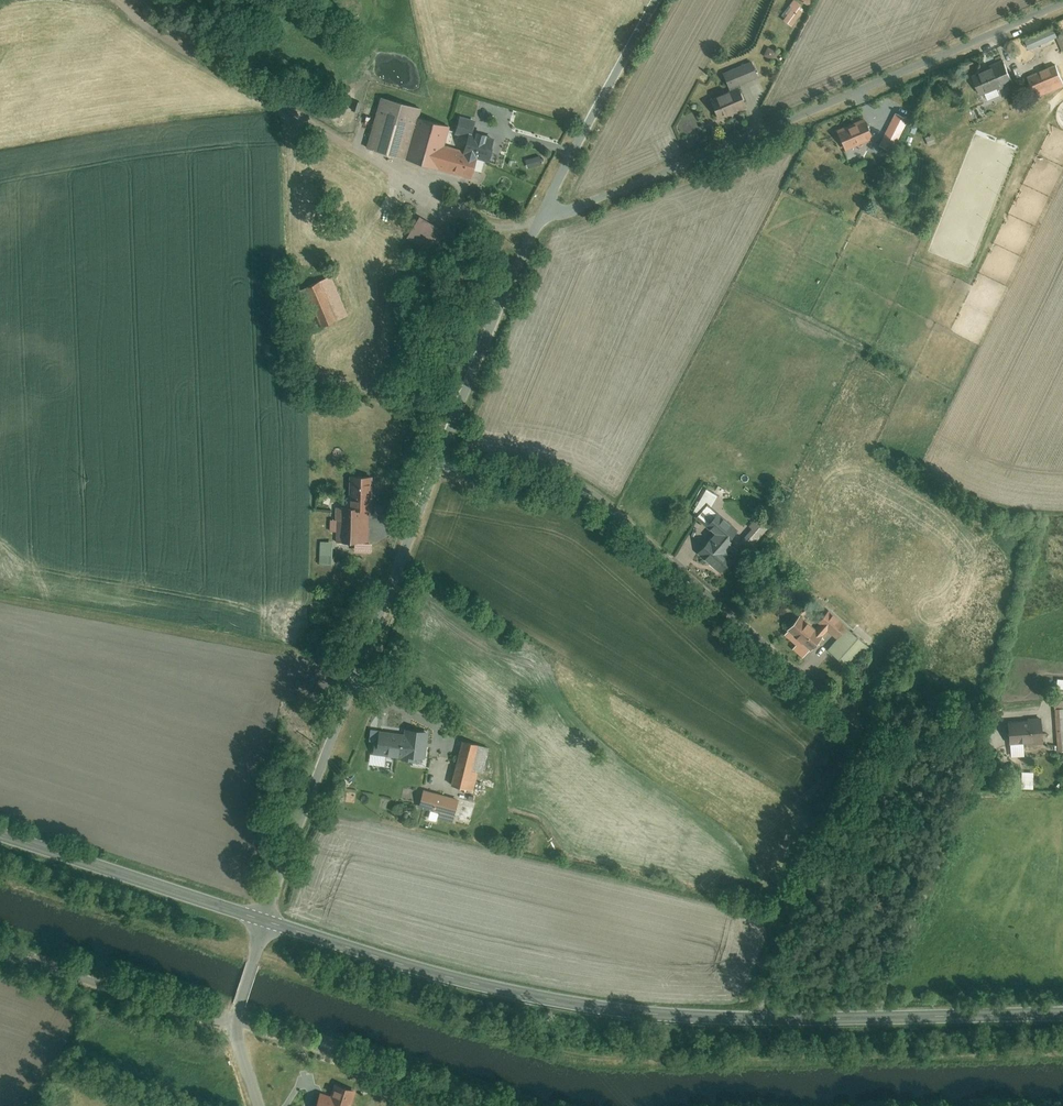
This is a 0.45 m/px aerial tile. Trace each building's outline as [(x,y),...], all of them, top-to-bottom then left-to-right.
[(796,2),(783,18),(794,27),(807,11),(796,2)] [(768,49),(765,58),(774,61),(778,53),(768,49)] [(973,77),(981,96),(1015,82),(1007,63),(973,77)] [(752,64),(723,75),(730,90),(758,79),(752,64)] [(1038,99),(1062,87),(1062,81),(1056,65),(1028,78),(1038,99)] [(712,101),(719,121),(748,111),(741,91),(712,101)] [(382,99),(368,151),(409,161),(420,119),(422,110),(382,99)] [(894,113),(891,121),(904,126),(907,118),(894,113)] [(480,155),(444,145),(449,127),(420,119),(409,161),(473,179),(480,155)] [(840,133),(847,151),(875,140),(868,122),(840,133)] [(888,135),(881,155),(890,158),(897,139),(888,135)] [(925,140),(928,148),(937,145),(934,137),(925,140)] [(422,219),(410,242),(441,259),(454,237),(422,219)] [(335,278),(302,290),(318,330),(350,318),(335,278)] [(339,544),(371,544),(370,475),(350,476),(351,510),(338,510),(339,544)] [(746,524),(718,500),(719,498),(695,483),(681,506),(698,517),(696,519),(716,535),(699,555),(721,574),(742,549),(732,541),(746,524)] [(320,546),(320,567),(333,567),(333,546),(320,546)] [(839,641),(830,653),(853,672),(872,649),(850,631),(855,625),(833,607),(819,623),(823,627),(819,632),(801,616),(788,632),(811,652),(825,636),(824,635),(827,631),(839,641)] [(1055,698),(1056,712),(1062,712),(1062,697),(1055,698)] [(1010,725),(1010,745),(1044,744),(1043,724),(1010,725)] [(409,730),(409,734),(375,729),(373,751),(426,758),(430,732),(409,730)] [(444,776),(455,779),(453,785),(476,791),(487,749),(464,743),(458,767),(448,764),(444,776)] [(425,791),(420,809),(470,824),(476,806),(425,791)] [(318,1105),(350,1105),(355,1090),(335,1083),(330,1098),(321,1095),(318,1105)]
